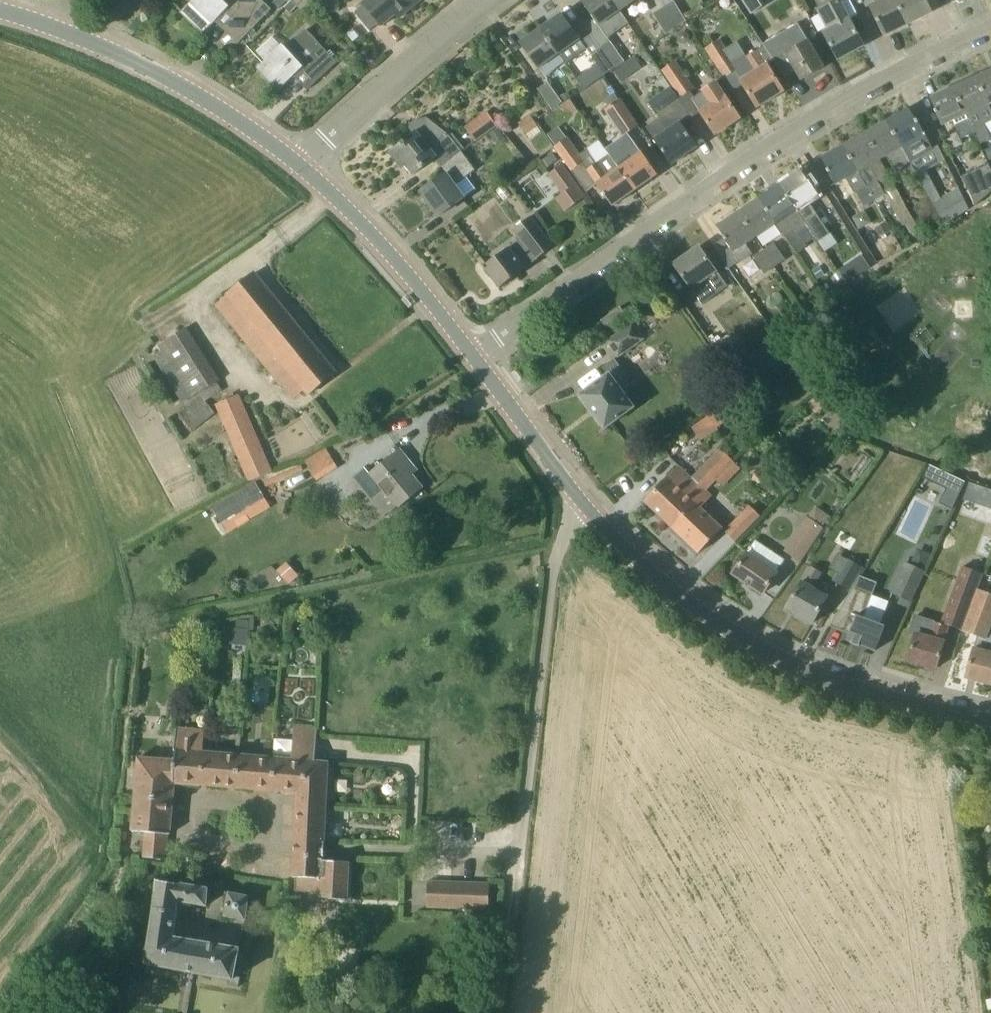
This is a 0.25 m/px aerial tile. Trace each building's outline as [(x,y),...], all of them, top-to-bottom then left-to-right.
[(184,10),(206,31),(229,7),(242,20),(238,25),(239,25),(247,33),(238,43),(238,44),(272,9),(262,0),(193,0),(184,10)] [(328,12),(340,11),(339,0),(327,0),(328,12)] [(422,0),(366,0),(363,2),(382,26),(405,7),(409,11),(422,0)] [(614,0),(581,0),(595,19),(585,26),(586,26),(601,48),(602,48),(616,68),(626,61),(609,37),(630,22),(621,10),(614,0)] [(636,0),(614,0),(621,10),(636,0)] [(762,8),(756,0),(743,0),(752,15),(762,8)] [(839,0),(838,0),(825,7),(835,27),(824,33),(838,59),(864,45),(850,19),(839,0)] [(872,6),(871,6),(885,35),(908,23),(897,0),(869,0),(872,6)] [(908,23),(931,12),(926,0),(897,0),(908,23)] [(677,27),(687,21),(674,1),(664,7),(677,27)] [(677,27),(664,7),(653,13),(666,34),(677,27)] [(567,63),(572,60),(587,49),(562,13),(542,27),(560,53),(566,62),(567,63)] [(799,23),(798,23),(775,37),(764,44),(781,70),(792,64),(802,80),(824,66),(799,23)] [(520,43),(538,68),(560,53),(542,27),(520,43)] [(337,63),(324,48),(307,29),(287,48),(283,44),(258,68),(278,90),(303,68),(316,81),(307,90),(337,63)] [(681,32),(678,36),(678,41),(682,43),(686,43),(689,39),(689,34),(685,32),(681,32)] [(736,61),(720,39),(705,49),(724,76),(735,69),(742,81),(741,81),(758,107),(784,91),(768,65),(767,65),(757,50),(747,57),(745,55),(736,61)] [(607,75),(616,68),(602,48),(601,48),(592,55),(607,75)] [(644,52),(639,55),(646,65),(651,62),(644,52)] [(633,58),(624,65),(631,76),(641,70),(633,58)] [(673,86),(670,88),(678,99),(690,91),(695,88),(676,60),(662,70),(673,86)] [(990,103),(990,70),(977,76),(989,104),(990,103)] [(980,144),(990,139),(977,109),(989,104),(977,76),(954,87),(974,132),(980,144)] [(552,87),(548,82),(538,89),(552,109),(562,102),(556,93),(552,87)] [(705,90),(695,97),(692,99),(701,112),(716,134),(740,118),(725,96),(717,82),(704,90),(705,90)] [(974,132),(954,87),(931,97),(936,110),(935,110),(942,125),(952,121),(954,126),(956,125),(962,138),(974,132)] [(670,105),(678,99),(670,88),(650,102),(660,117),(670,130),(656,139),(672,164),(697,147),(670,105)] [(620,99),(619,99),(609,107),(604,110),(622,136),(638,125),(620,99)] [(916,120),(910,108),(888,120),(918,175),(945,160),(938,146),(933,148),(917,119),(916,120)] [(464,127),(476,142),(498,126),(487,110),(464,127)] [(531,114),(518,123),(526,135),(539,126),(531,114)] [(442,167),(462,152),(447,133),(445,131),(427,118),(414,121),(408,126),(413,133),(401,143),(402,144),(392,153),(403,167),(407,164),(414,174),(435,158),(442,167)] [(918,175),(888,120),(866,133),(881,159),(886,156),(894,169),(899,167),(907,181),(918,175)] [(500,127),(490,133),(496,143),(506,137),(500,127)] [(881,159),(866,133),(844,145),(875,200),(885,195),(869,165),(881,159)] [(584,161),(579,154),(580,154),(568,137),(554,147),(572,170),(584,161)] [(642,152),(632,138),(610,153),(620,167),(636,190),(658,174),(642,152)] [(596,140),(585,148),(595,161),(606,153),(596,140)] [(875,200),(844,145),(822,158),(828,169),(827,170),(835,184),(846,178),(854,192),(855,192),(863,207),(875,200)] [(440,215),(463,197),(455,186),(475,169),(462,152),(442,167),(447,173),(422,191),(440,215)] [(553,153),(539,163),(545,170),(558,160),(553,153)] [(610,153),(597,163),(588,168),(597,183),(597,184),(613,206),(636,190),(620,167),(610,153)] [(548,176),(562,194),(556,199),(566,212),(587,196),(577,183),(563,164),(548,176)] [(990,192),(990,169),(989,164),(962,176),(975,205),(990,192)] [(809,181),(801,170),(780,184),(815,237),(826,230),(808,202),(819,194),(810,181),(809,181)] [(815,237),(780,184),(760,198),(776,223),(786,237),(796,231),(805,244),(811,240),(822,256),(826,253),(815,237)] [(953,203),(948,194),(932,202),(940,217),(945,225),(969,208),(963,197),(953,203)] [(756,237),(776,223),(760,198),(739,212),(756,237)] [(741,262),(753,254),(746,244),(756,237),(739,212),(718,226),(725,237),(724,238),(725,239),(714,246),(729,268),(740,261),(741,262)] [(500,288),(554,246),(531,217),(513,230),(520,239),(483,267),(500,288)] [(885,222),(875,227),(880,236),(889,232),(885,222)] [(775,266),(785,259),(774,243),(764,249),(775,266)] [(727,286),(716,271),(717,270),(700,246),(674,264),(692,288),(704,279),(715,294),(727,286)] [(765,273),(775,266),(764,249),(753,257),(765,273)] [(309,394),(336,372),(255,272),(220,302),(283,380),(292,373),(309,394)] [(673,293),(631,324),(640,336),(666,317),(684,341),(700,330),(673,293)] [(804,302),(803,308),(805,312),(811,314),(816,311),(817,306),(814,301),(809,299),(804,302)] [(607,329),(626,315),(621,307),(601,320),(607,329)] [(607,342),(617,356),(642,338),(640,336),(631,324),(607,342)] [(206,401),(223,391),(217,382),(220,380),(187,327),(158,345),(161,350),(172,367),(163,373),(183,403),(199,393),(201,396),(178,413),(192,431),(215,413),(206,401)] [(744,380),(776,357),(763,338),(731,361),(744,380)] [(605,428),(634,407),(624,394),(634,387),(613,359),(603,367),(608,374),(580,395),(605,428)] [(239,394),(216,404),(249,481),(273,471),(264,451),(246,408),(246,409),(239,394)] [(713,394),(701,403),(708,413),(720,404),(713,394)] [(815,397),(807,405),(816,415),(824,407),(815,397)] [(736,398),(722,408),(729,419),(743,409),(736,398)] [(718,430),(716,428),(707,415),(690,427),(701,442),(718,430)] [(322,445),(300,463),(316,483),(338,464),(322,445)] [(716,479),(734,461),(720,448),(692,477),(679,465),(645,501),(672,527),(695,503),(688,496),(710,473),(716,479)] [(424,488),(406,467),(411,463),(399,449),(374,469),(370,464),(356,476),(361,483),(371,475),(398,508),(424,488)] [(929,464),(923,477),(958,494),(964,482),(929,464)] [(706,490),(716,479),(710,473),(688,496),(695,503),(672,527),(699,553),(723,527),(702,507),(712,495),(706,490)] [(227,532),(270,506),(255,482),(212,507),(227,532)] [(750,504),(724,531),(736,542),(761,516),(750,504)] [(800,561),(822,527),(809,517),(807,516),(784,550),(800,561)] [(776,572),(784,561),(755,542),(748,553),(747,553),(733,573),(763,593),(777,573),(776,572)] [(916,548),(909,563),(923,570),(931,555),(916,548)] [(849,588),(861,567),(846,559),(834,580),(849,588)] [(274,572),(289,585),(298,574),(283,561),(274,572)] [(909,600),(923,570),(904,561),(890,591),(909,600)] [(962,630),(978,589),(983,574),(962,566),(940,623),(934,621),(929,637),(916,633),(908,660),(936,668),(949,625),(962,630)] [(813,588),(821,573),(811,567),(803,582),(802,581),(786,608),(812,623),(828,596),(813,588)] [(860,576),(830,626),(849,634),(846,640),(851,642),(851,643),(859,646),(859,645),(875,651),(884,626),(863,618),(877,583),(860,576)] [(988,634),(990,625),(990,594),(978,589),(962,630),(978,636),(974,648),(966,677),(990,684),(990,635),(988,634)] [(215,627),(215,643),(244,643),(244,628),(215,627)] [(297,793),(300,726),(294,725),(293,760),(273,758),(271,791),(297,793)] [(327,802),(328,762),(315,761),(316,726),(300,726),(297,793),(296,800),(327,802)] [(210,786),(212,753),(203,753),(205,729),(178,727),(176,754),(176,761),(174,783),(175,783),(210,786)] [(245,789),(248,756),(212,753),(210,786),(245,789)] [(271,791),(273,758),(248,756),(245,789),(271,791)] [(173,808),(175,783),(174,783),(176,761),(137,759),(134,806),(173,808)] [(322,858),(322,854),(324,854),(325,844),(327,802),(296,800),(294,841),(294,854),(295,854),(295,855),(322,858)] [(170,834),(173,808),(134,806),(133,831),(144,832),(142,857),(166,859),(168,834),(170,834)] [(322,858),(295,855),(295,854),(294,854),(292,877),(296,877),(295,890),(321,892),(321,898),(348,899),(349,861),(324,860),(324,854),(322,854),(322,858)] [(206,907),(210,889),(158,880),(146,963),(168,968),(185,971),(229,978),(228,985),(239,987),(240,977),(234,976),(240,948),(173,935),(180,901),(206,907)] [(442,907),(444,881),(428,880),(427,907),(442,907)] [(458,908),(459,882),(444,881),(442,907),(458,908)] [(473,909),(475,882),(459,882),(458,908),(473,909)] [(489,909),(490,890),(490,883),(475,882),(473,909),(489,909)] [(246,919),(249,896),(228,892),(223,916),(246,919)]
